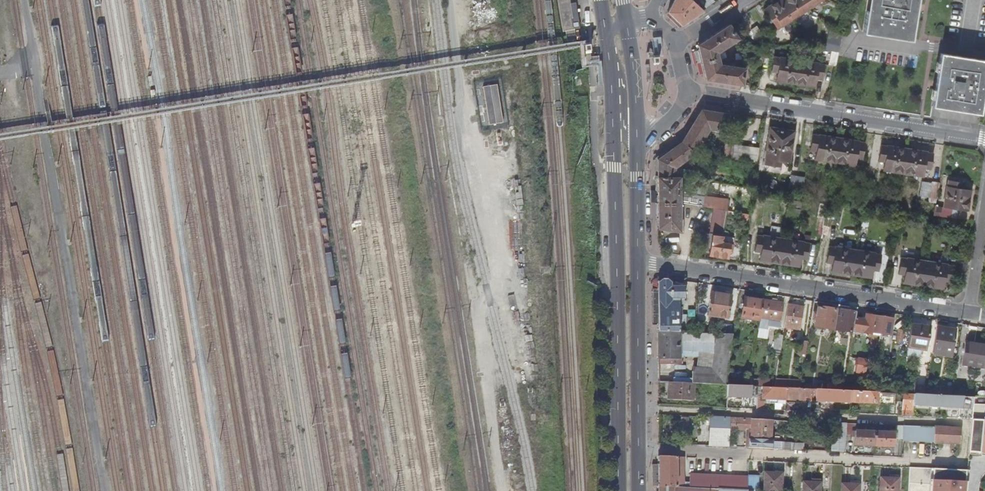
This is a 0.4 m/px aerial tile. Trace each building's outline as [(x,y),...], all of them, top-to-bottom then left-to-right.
[(563,30),(577,28),(572,0),(557,0),(563,30)] [(703,11),(693,1),(694,0),(673,0),(667,12),(681,25),(703,11)] [(791,19),(778,0),(764,9),(777,28),(791,19)] [(792,19),(808,8),(803,0),(778,0),(791,19),(792,19)] [(808,8),(821,0),(803,0),(808,8)] [(863,33),(910,41),(917,0),(868,0),(863,33)] [(705,80),(742,86),(745,69),(720,65),(718,53),(739,39),(729,24),(697,44),(699,50),(701,59),(705,80)] [(760,26),(753,31),(765,49),(772,44),(760,26)] [(845,68),(848,53),(850,38),(851,34),(844,33),(838,32),(836,50),(835,53),(841,53),(839,68),(845,68)] [(940,52),(933,106),(980,113),(984,81),(984,59),(940,52)] [(776,81),(795,84),(799,61),(773,57),(771,72),(777,73),(776,81)] [(799,61),(795,84),(815,87),(816,79),(822,80),(824,65),(799,61)] [(498,85),(475,88),(480,126),(502,124),(498,85)] [(701,110),(682,141),(695,154),(707,133),(726,136),(729,114),(701,110)] [(794,132),(770,128),(764,165),(780,167),(782,161),(789,163),(794,132)] [(835,163),(839,139),(812,135),(810,151),(816,152),(815,159),(835,163)] [(865,143),(839,139),(835,163),(855,166),(856,158),(862,159),(865,143)] [(695,154),(682,141),(657,159),(657,177),(675,177),(675,168),(695,154)] [(733,144),(731,159),(757,163),(759,148),(733,144)] [(903,173),(907,149),(881,145),(878,162),(884,162),(883,170),(903,173)] [(933,154),(907,149),(903,173),(923,176),(924,169),(930,170),(933,154)] [(681,170),(680,177),(693,179),(693,172),(681,170)] [(675,177),(657,177),(657,203),(680,203),(702,207),(705,186),(683,182),(683,185),(680,185),(680,177),(675,177)] [(963,189),(964,183),(947,180),(943,207),(967,210),(970,190),(963,189)] [(931,198),(933,183),(920,181),(918,197),(931,198)] [(680,203),(657,203),(658,229),(680,232),(680,221),(684,221),(684,211),(680,211),(680,203)] [(817,218),(823,219),(825,208),(819,207),(817,218)] [(726,210),(713,208),(709,234),(722,236),(726,210)] [(745,222),(746,214),(736,213),(736,221),(745,222)] [(709,234),(705,233),(702,247),(709,248),(709,255),(727,258),(729,249),(732,249),(733,238),(722,236),(709,234)] [(779,263),(783,239),(756,235),(754,251),(760,253),(759,260),(779,263)] [(809,244),(783,239),(779,263),(800,266),(801,259),(807,260),(809,244)] [(851,274),(855,251),(828,246),(826,263),(832,264),(831,271),(851,274)] [(881,255),(855,251),(851,274),(871,278),(872,270),(878,271),(881,255)] [(903,283),(923,286),(926,262),(900,258),(898,274),(903,275),(903,283)] [(926,262),(923,286),(943,289),(944,282),(950,282),(953,266),(926,262)] [(658,282),(658,291),(658,324),(658,332),(679,332),(679,299),(684,299),(684,286),(671,286),(670,283),(667,279),(664,279),(661,279),(658,282)] [(706,316),(728,319),(731,295),(710,292),(706,316)] [(759,321),(762,300),(744,297),(741,318),(759,321)] [(782,304),(762,300),(759,321),(758,328),(765,329),(766,326),(778,327),(782,304)] [(804,307),(787,304),(784,328),(800,330),(804,307)] [(836,310),(818,307),(817,313),(813,313),(812,320),(816,321),(814,328),(833,331),(836,310)] [(839,317),(836,317),(834,328),(849,330),(849,334),(852,334),(853,330),(855,319),(856,313),(840,311),(839,317)] [(863,320),(855,319),(853,330),(868,332),(868,336),(871,336),(874,317),(864,315),(863,320)] [(893,320),(874,317),(871,336),(870,347),(875,348),(877,336),(890,339),(893,320)] [(930,327),(911,324),(907,349),(926,352),(930,327)] [(953,348),(955,331),(939,329),(936,346),(953,348)] [(679,332),(658,332),(658,359),(660,359),(660,365),(681,364),(681,358),(679,358),(679,332)] [(679,332),(679,354),(698,355),(697,368),(711,369),(716,334),(698,333),(679,332)] [(732,334),(716,334),(711,369),(696,368),(691,372),(691,383),(694,384),(724,385),(732,334)] [(780,351),(782,338),(775,337),(772,349),(780,351)] [(804,357),(807,341),(797,339),(796,344),(799,345),(798,356),(804,357)] [(965,342),(961,364),(984,368),(984,345),(965,342)] [(866,371),(868,359),(859,358),(857,370),(866,371)] [(691,383),(664,382),(663,400),(693,401),(694,384),(691,383)] [(749,386),(727,385),(726,396),(750,398),(751,386),(749,386)] [(787,388),(775,387),(764,387),(763,398),(786,399),(787,388)] [(810,389),(799,389),(787,388),(786,399),(809,400),(810,389)] [(844,391),(826,390),(826,401),(851,402),(851,391),(844,391)] [(851,391),(851,402),(877,404),(877,392),(864,392),(851,391)] [(913,406),(914,394),(904,393),(904,416),(912,416),(913,406)] [(950,396),(927,395),(914,394),(913,406),(960,409),(960,419),(972,419),(973,397),(950,396)] [(973,397),(972,419),(984,420),(984,419),(984,398),(973,397)] [(709,417),(708,445),(726,446),(726,440),(727,429),(743,430),(746,430),(745,447),(802,450),(802,445),(791,445),(791,442),(772,441),(772,440),(770,440),(771,420),(709,417)] [(984,420),(972,419),(970,439),(983,440),(984,420)] [(847,423),(833,423),(832,451),(845,452),(847,423)] [(959,444),(960,429),(903,426),(902,442),(959,444)] [(874,446),(875,433),(854,431),(853,445),(874,446)] [(895,434),(875,433),(874,446),(894,447),(895,434)] [(659,464),(659,487),(684,488),(684,457),(659,456),(659,464)] [(765,471),(764,490),(782,490),(783,472),(765,471)] [(969,471),(968,476),(918,474),(917,490),(984,490),(984,472),(969,471)] [(695,488),(748,490),(748,477),(696,475),(695,488)] [(881,478),(880,490),(899,490),(899,478),(881,478)] [(803,481),(802,490),(821,490),(821,482),(803,481)]
